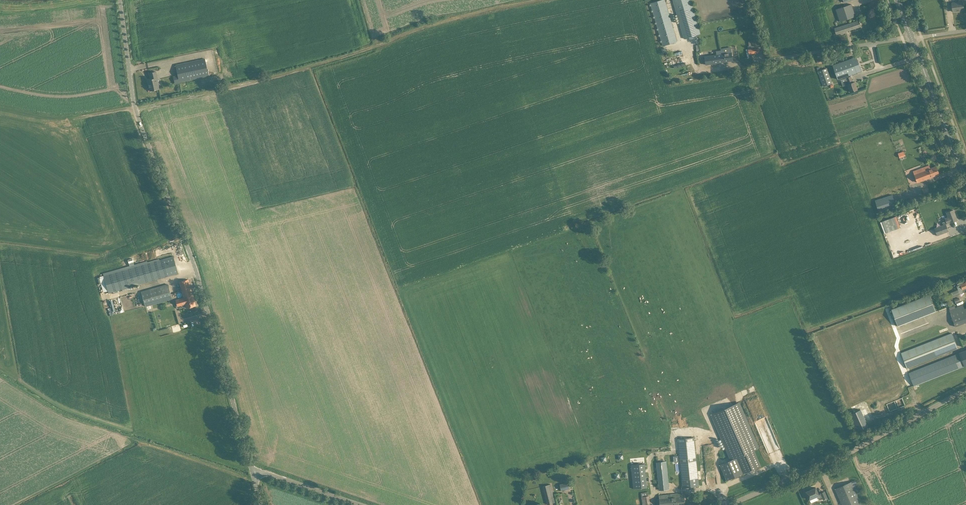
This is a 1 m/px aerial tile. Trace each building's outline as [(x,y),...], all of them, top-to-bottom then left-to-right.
[(663,46),(677,42),(665,0),(660,0),(651,3),(663,46)] [(684,39),(700,34),(690,0),(673,0),(684,39)] [(952,3),(952,7),(953,11),(964,10),(963,5),(963,1),(963,2),(962,0),(958,0),(959,2),(952,3)] [(836,9),(840,21),(856,16),(851,4),(836,9)] [(834,28),(836,34),(861,26),(859,20),(834,28)] [(748,46),(749,54),(760,52),(759,48),(756,49),(756,45),(752,46),(752,45),(751,45),(751,43),(752,43),(752,40),(748,41),(749,46),(748,46)] [(718,54),(705,56),(705,59),(706,64),(733,60),(732,55),(732,52),(731,47),(721,48),(721,50),(717,51),(718,54)] [(671,54),(672,59),(682,57),(681,51),(671,54)] [(856,56),(832,65),(838,79),(862,71),(856,56)] [(205,59),(176,65),(178,75),(179,82),(208,76),(205,59)] [(818,71),(824,86),(832,83),(827,68),(818,71)] [(148,80),(150,91),(159,89),(158,84),(158,83),(156,72),(149,73),(151,79),(148,80)] [(851,76),(844,78),(846,85),(848,84),(851,92),(853,91),(857,89),(855,82),(853,82),(851,76)] [(917,146),(901,150),(902,156),(905,155),(906,158),(919,155),(917,146)] [(913,171),(917,182),(935,176),(939,174),(936,166),(930,168),(929,165),(924,167),(913,171)] [(885,210),(886,213),(893,210),(893,208),(896,206),(892,194),(875,200),(879,212),(885,210)] [(934,228),(937,235),(949,231),(946,224),(950,222),(951,223),(957,220),(954,210),(947,212),(949,217),(945,218),(946,221),(943,222),(944,225),(934,228)] [(104,276),(109,292),(178,273),(173,256),(104,276)] [(188,279),(179,282),(184,299),(180,300),(182,304),(185,303),(186,308),(196,305),(188,279)] [(951,292),(953,296),(964,292),(963,289),(965,288),(965,280),(965,281),(965,282),(962,284),(960,284),(957,286),(958,289),(951,292)] [(141,291),(145,306),(172,299),(168,284),(141,291)] [(929,294),(891,309),(898,326),(936,311),(929,294)] [(951,314),(956,326),(965,322),(965,308),(964,308),(951,314)] [(901,352),(907,368),(958,348),(952,332),(901,352)] [(914,386),(965,365),(965,350),(930,364),(909,372),(914,386)] [(902,398),(886,404),(890,412),(905,405),(902,398)] [(738,402),(712,414),(731,459),(720,464),(727,480),(761,466),(754,450),(758,448),(738,402)] [(849,414),(857,431),(868,426),(861,409),(849,414)] [(678,439),(680,456),(683,487),(699,486),(698,480),(694,437),(678,439)] [(657,462),(660,490),(669,489),(666,461),(657,462)] [(631,465),(633,488),(647,487),(645,463),(631,465)] [(842,504),(861,504),(854,488),(858,487),(855,480),(835,489),(842,504)] [(560,484),(561,491),(570,488),(569,482),(560,484)] [(543,486),(548,504),(556,502),(551,484),(543,486)] [(823,497),(824,500),(827,498),(825,491),(821,493),(819,494),(816,487),(810,490),(810,489),(805,491),(806,495),(807,494),(809,499),(817,496),(818,499),(823,497)] [(649,491),(641,492),(642,504),(649,504),(649,491)] [(657,504),(677,504),(685,504),(684,496),(682,496),(682,493),(659,495),(660,498),(656,499),(657,504)]
